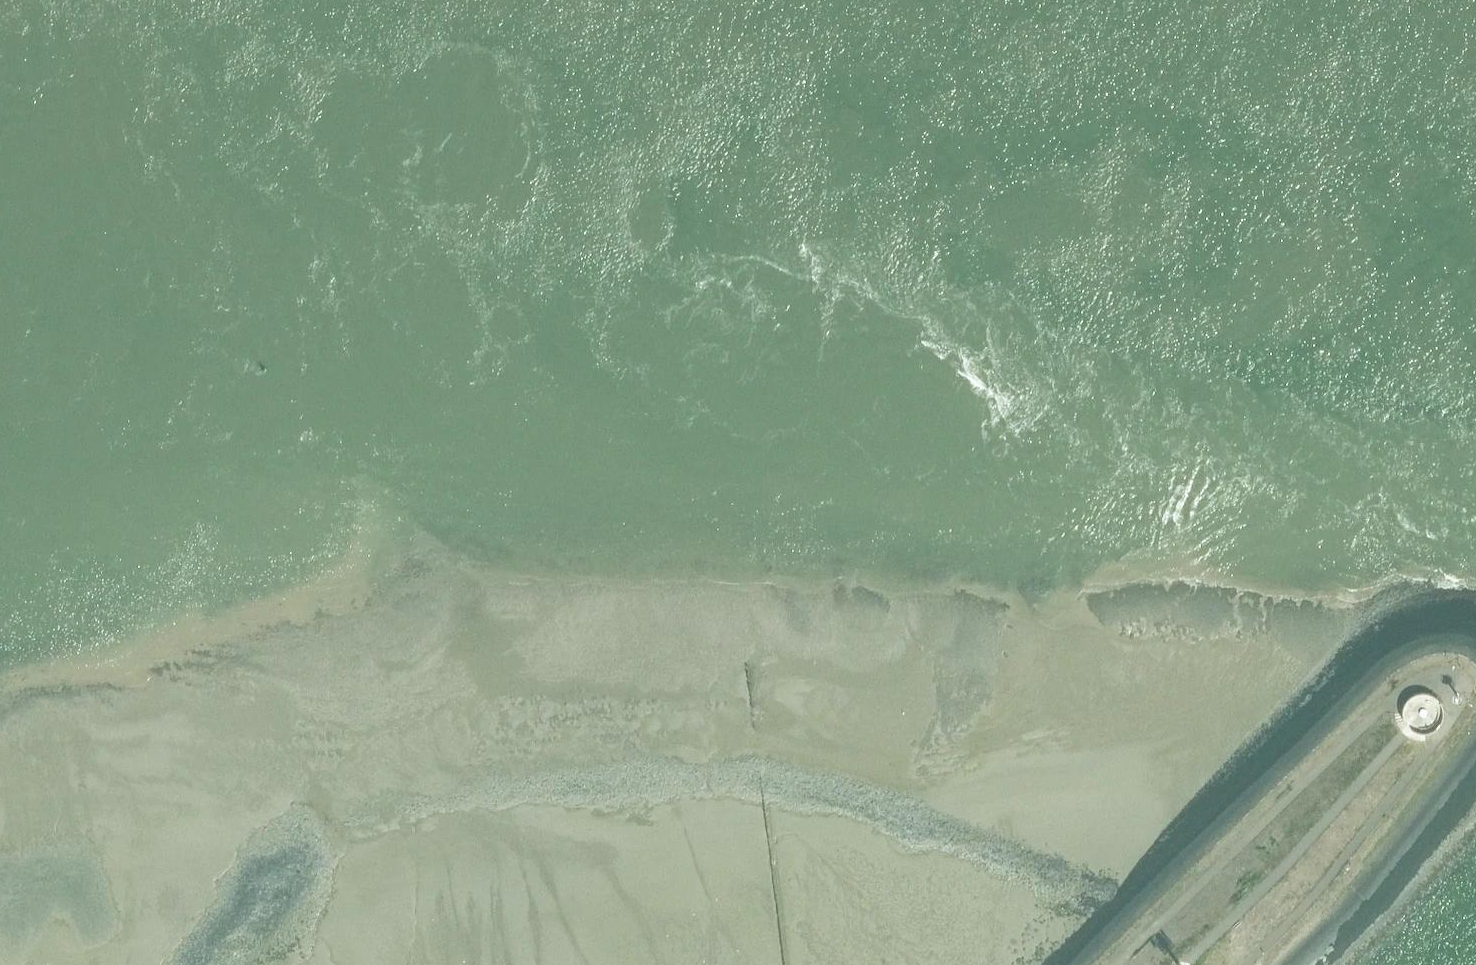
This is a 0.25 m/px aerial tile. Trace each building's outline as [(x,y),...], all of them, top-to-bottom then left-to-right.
[(1403,706),(1402,712),(1403,719),(1406,725),(1411,729),(1417,732),(1424,733),(1431,731),(1437,728),(1441,722),(1444,715),(1444,708),(1441,701),(1437,696),(1431,692),(1424,691),(1416,692),(1410,695),(1406,700),(1403,706)]
